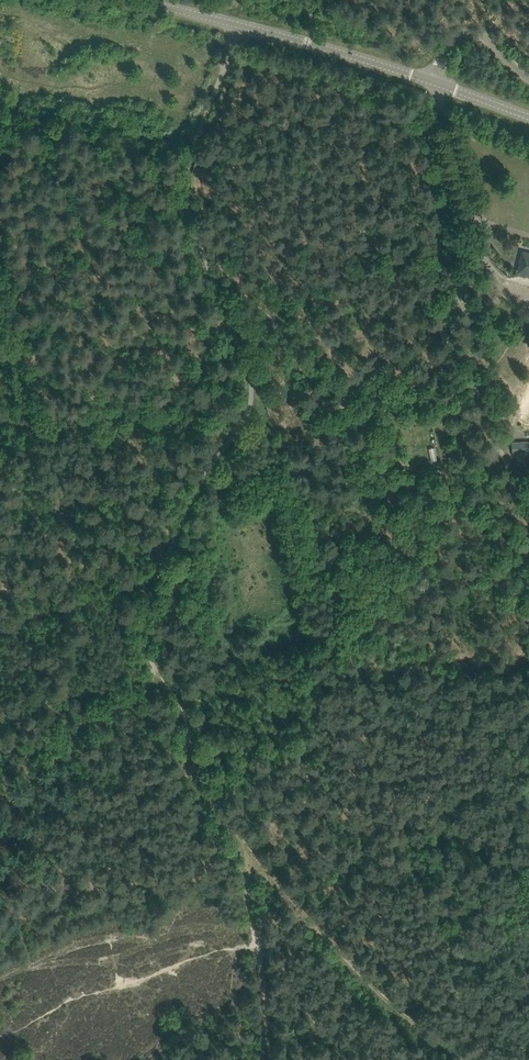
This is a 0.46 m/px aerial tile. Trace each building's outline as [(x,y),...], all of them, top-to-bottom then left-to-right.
[(523,250),(517,272),(528,275),(528,251),(523,250)] [(527,440),(512,441),(513,456),(528,455),(527,440)]
